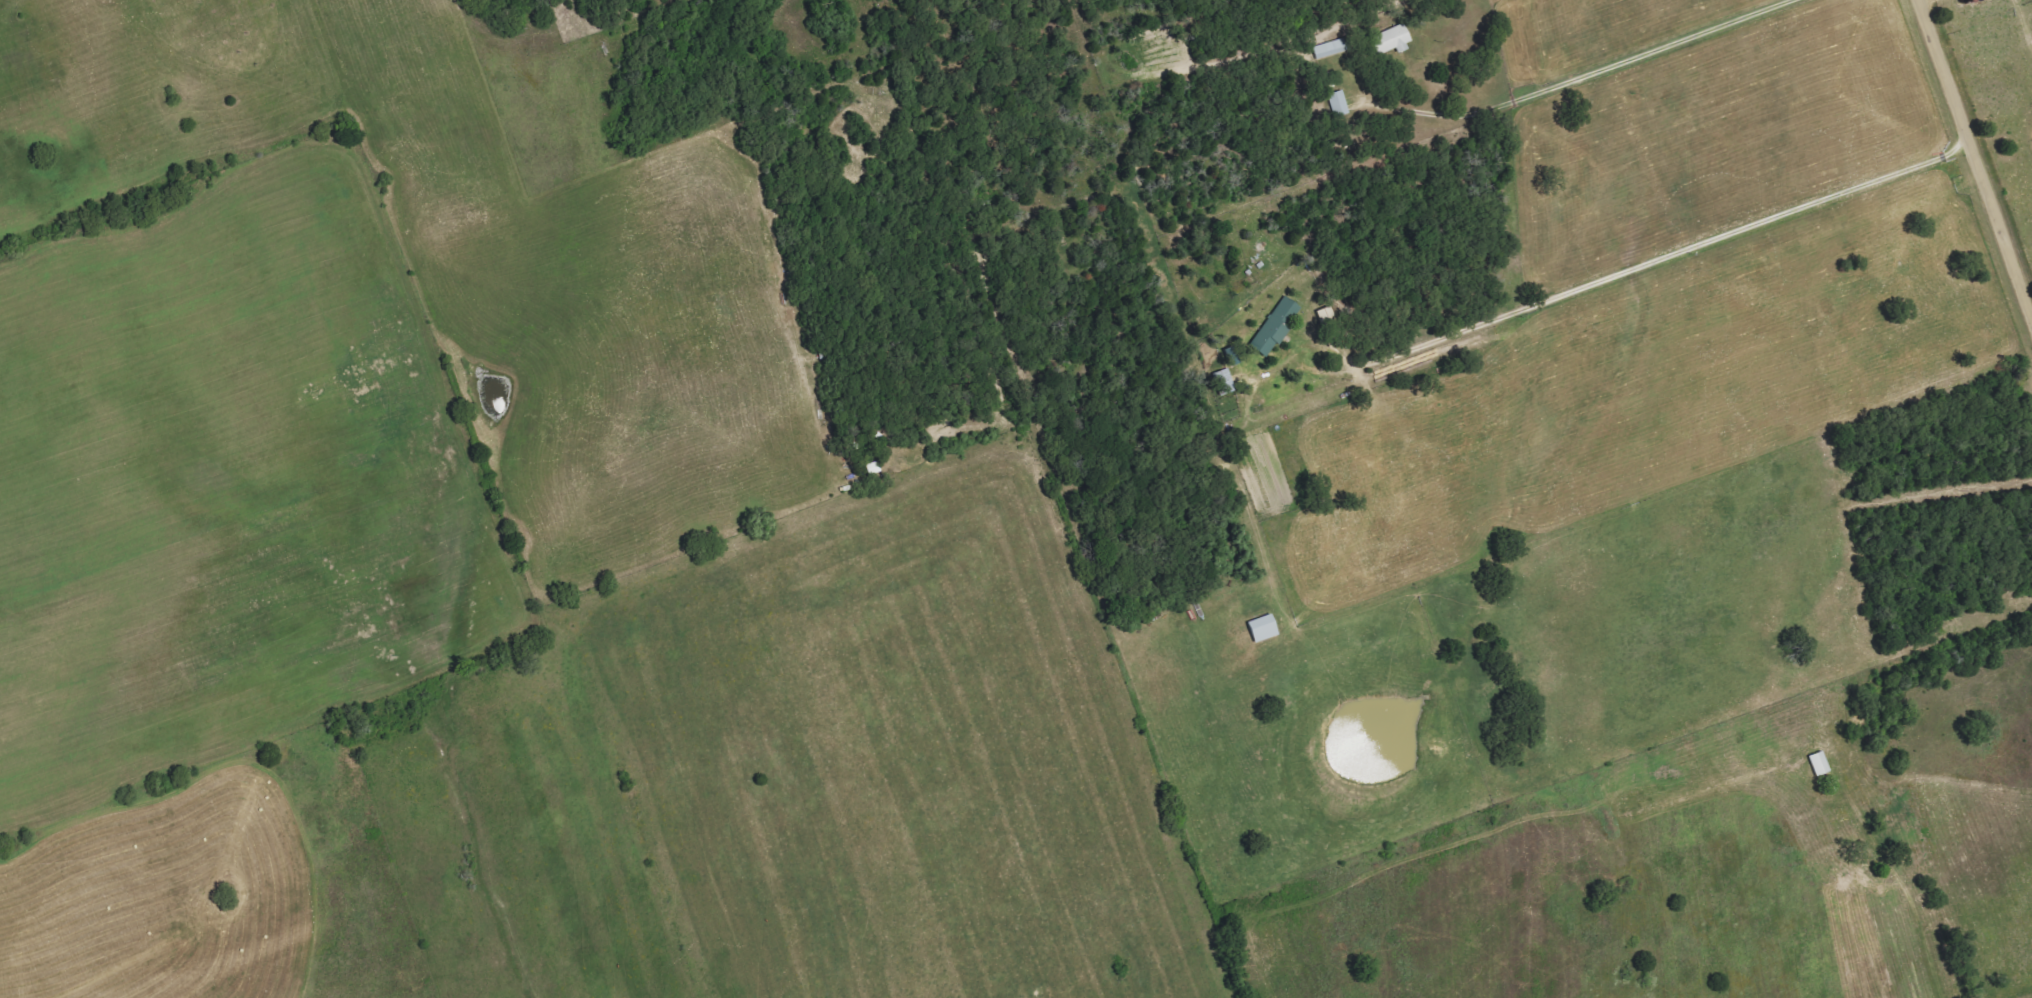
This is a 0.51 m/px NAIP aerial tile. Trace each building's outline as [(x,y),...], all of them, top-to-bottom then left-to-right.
[(1381,55),(1398,48),(1399,52),(1416,44),(1406,23),(1373,38),(1381,55)] [(1320,60),(1351,51),(1347,38),(1316,47),(1320,60)] [(1352,113),(1344,90),(1330,95),(1337,118),(1352,113)] [(1304,308),(1286,295),(1252,346),(1270,359),(1304,308)] [(1222,397),(1238,391),(1230,368),(1214,374),(1222,397)] [(1257,644),(1281,636),(1274,614),(1250,623),(1257,644)] [(1810,757),(1818,778),(1832,773),(1825,752),(1810,757)]
